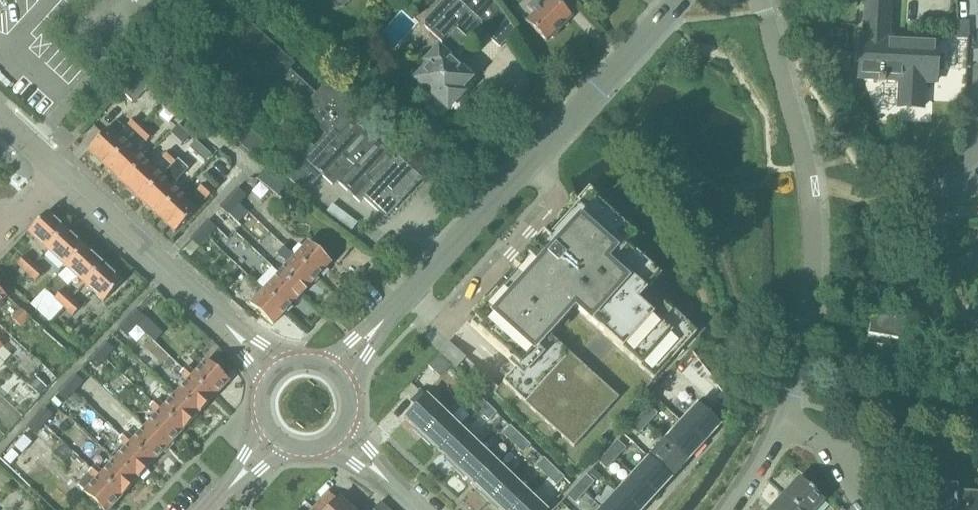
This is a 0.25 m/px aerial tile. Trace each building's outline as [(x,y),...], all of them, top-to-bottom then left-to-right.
[(414,80),(432,97),(425,104),(437,116),(445,108),(446,109),(472,82),(449,61),(479,30),(499,49),(515,33),(492,3),(489,0),(444,0),(421,24),(430,32),(443,44),(424,63),(428,66),(414,80)] [(569,18),(550,0),(549,0),(545,5),(540,0),(535,0),(526,9),(534,16),(527,23),(546,41),(569,18)] [(858,77),(899,79),(897,105),(921,107),(922,80),(933,81),(933,78),(935,47),(935,39),(887,37),(889,0),(865,0),(864,36),(860,35),(858,77)] [(250,27),(214,67),(240,91),(233,98),(245,109),(251,102),(254,105),(272,85),(300,111),(316,94),(288,68),(291,65),(250,27)] [(137,77),(124,92),(135,102),(148,87),(137,77)] [(319,129),(280,171),(305,194),(322,175),(332,184),(335,181),(359,202),(363,198),(378,211),(386,202),(396,212),(423,182),(399,159),(396,162),(350,119),(357,112),(326,83),(316,94),(300,111),(297,114),(310,126),(313,123),(319,129)] [(138,132),(144,125),(135,117),(129,123),(138,132)] [(106,165),(126,143),(117,134),(124,127),(116,120),(88,149),(106,165)] [(144,125),(138,132),(147,140),(153,134),(144,125)] [(123,182),(144,160),(126,143),(106,165),(123,182)] [(169,149),(163,155),(172,164),(178,158),(169,149)] [(140,198),(161,176),(144,160),(123,182),(140,198)] [(258,179),(278,195),(285,187),(265,171),(258,179)] [(157,214),(178,192),(161,176),(140,198),(157,214)] [(207,198),(213,191),(204,182),(198,189),(207,198)] [(247,196),(238,187),(229,196),(238,205),(247,196)] [(630,245),(641,234),(592,191),(473,322),(521,366),(495,394),(575,466),(699,331),(651,287),(663,273),(630,245)] [(178,192),(157,214),(175,231),(196,209),(178,192)] [(220,205),(229,214),(238,205),(229,196),(220,205)] [(28,231),(28,232),(47,249),(66,229),(47,211),(28,231)] [(199,229),(208,238),(217,229),(208,220),(199,229)] [(66,266),(85,246),(66,229),(47,249),(66,266)] [(208,238),(199,229),(190,238),(199,247),(208,238)] [(307,242),(294,255),(292,257),(315,279),(329,263),(307,242)] [(85,284),(103,263),(85,246),(66,266),(85,284)] [(277,253),(287,263),(278,272),(301,293),(315,279),(292,257),(294,255),(284,246),(277,253)] [(26,270),(33,263),(24,254),(17,262),(26,270)] [(33,263),(26,270),(36,279),(43,272),(33,263)] [(103,263),(85,284),(104,301),(123,281),(103,263)] [(265,287),(287,308),(301,293),(278,272),(265,287)] [(287,308),(265,287),(250,302),(273,324),(287,308)] [(63,289),(56,296),(65,305),(72,297),(63,289)] [(74,314),(81,306),(72,297),(65,305),(74,314)] [(127,318),(135,326),(144,317),(136,309),(127,318)] [(27,320),(19,312),(10,322),(18,330),(27,320)] [(904,334),(903,313),(870,314),(871,334),(904,334)] [(135,326),(127,318),(119,327),(126,335),(135,326)] [(137,327),(154,342),(162,334),(145,318),(137,327)] [(113,349),(106,342),(97,351),(105,358),(113,349)] [(88,361),(96,368),(105,358),(97,351),(88,361)] [(439,376),(451,364),(440,352),(427,365),(439,376)] [(184,371),(213,399),(229,382),(207,361),(195,374),(188,368),(184,371)] [(176,394),(198,415),(213,399),(184,371),(182,374),(188,381),(176,394)] [(82,382),(75,376),(67,384),(74,391),(82,382)] [(58,394),(76,411),(84,404),(72,393),(74,391),(67,384),(58,394)] [(422,435),(444,412),(427,396),(426,397),(420,391),(411,400),(417,406),(405,418),(422,435)] [(475,393),(467,401),(477,411),(485,403),(475,393)] [(692,393),(672,414),(680,422),(703,443),(719,425),(706,413),(713,405),(704,397),(700,401),(692,393)] [(198,415),(176,394),(165,406),(158,400),(154,404),(183,431),(198,415)] [(495,428),(503,420),(485,403),(478,411),(485,417),(495,428)] [(145,427),(168,448),(183,431),(154,404),(151,407),(158,413),(145,427)] [(658,413),(649,406),(639,417),(648,424),(658,413)] [(52,415),(45,408),(36,418),(44,425),(52,415)] [(478,411),(461,428),(439,451),(456,467),(478,444),(468,435),(485,417),(478,411)] [(444,412),(422,435),(439,451),(461,428),(444,412)] [(630,428),(638,436),(648,424),(639,417),(630,428)] [(27,427),(35,434),(44,425),(36,418),(27,427)] [(703,443),(680,422),(664,439),(687,460),(703,443)] [(511,425),(503,433),(513,443),(521,435),(511,425)] [(168,448),(145,427),(133,440),(126,433),(123,437),(152,464),(168,448)] [(523,452),(531,444),(521,435),(513,443),(523,452)] [(623,435),(618,441),(617,440),(607,450),(616,458),(631,442),(623,435)] [(25,437),(15,448),(23,454),(32,444),(25,437)] [(115,459),(137,480),(152,464),(123,437),(120,440),(127,446),(115,459)] [(687,460),(664,439),(648,456),(671,477),(687,460)] [(478,444),(456,467),(473,483),(495,460),(478,444)] [(597,461),(606,469),(616,458),(607,450),(597,461)] [(108,453),(93,469),(122,497),(137,480),(115,459),(108,453)] [(671,477),(648,456),(632,473),(655,494),(671,477)] [(545,457),(537,465),(547,475),(555,467),(545,457)] [(495,460),(473,483),(490,499),(511,477),(495,460)] [(558,484),(565,476),(555,467),(547,475),(558,484)] [(84,493),(103,509),(110,509),(122,497),(93,469),(77,486),(84,493)] [(632,473),(617,490),(638,509),(641,509),(655,494),(632,473)] [(596,482),(588,475),(578,486),(586,493),(596,482)] [(490,499),(501,509),(512,509),(528,493),(511,477),(490,499)] [(799,478),(783,495),(798,509),(815,509),(824,501),(799,478)] [(939,486),(922,485),(921,509),(937,509),(939,486)] [(568,497),(576,504),(586,493),(578,486),(568,497)] [(937,509),(953,509),(954,493),(955,493),(955,486),(939,486),(937,509)] [(617,490),(601,507),(604,509),(638,509),(617,490)] [(349,508),(338,498),(335,500),(327,493),(311,509),(347,509),(349,508)] [(512,509),(545,509),(546,509),(528,493),(512,509)] [(971,494),(955,493),(954,493),(953,509),(970,509),(971,494)] [(783,495),(769,509),(798,509),(783,495)]
